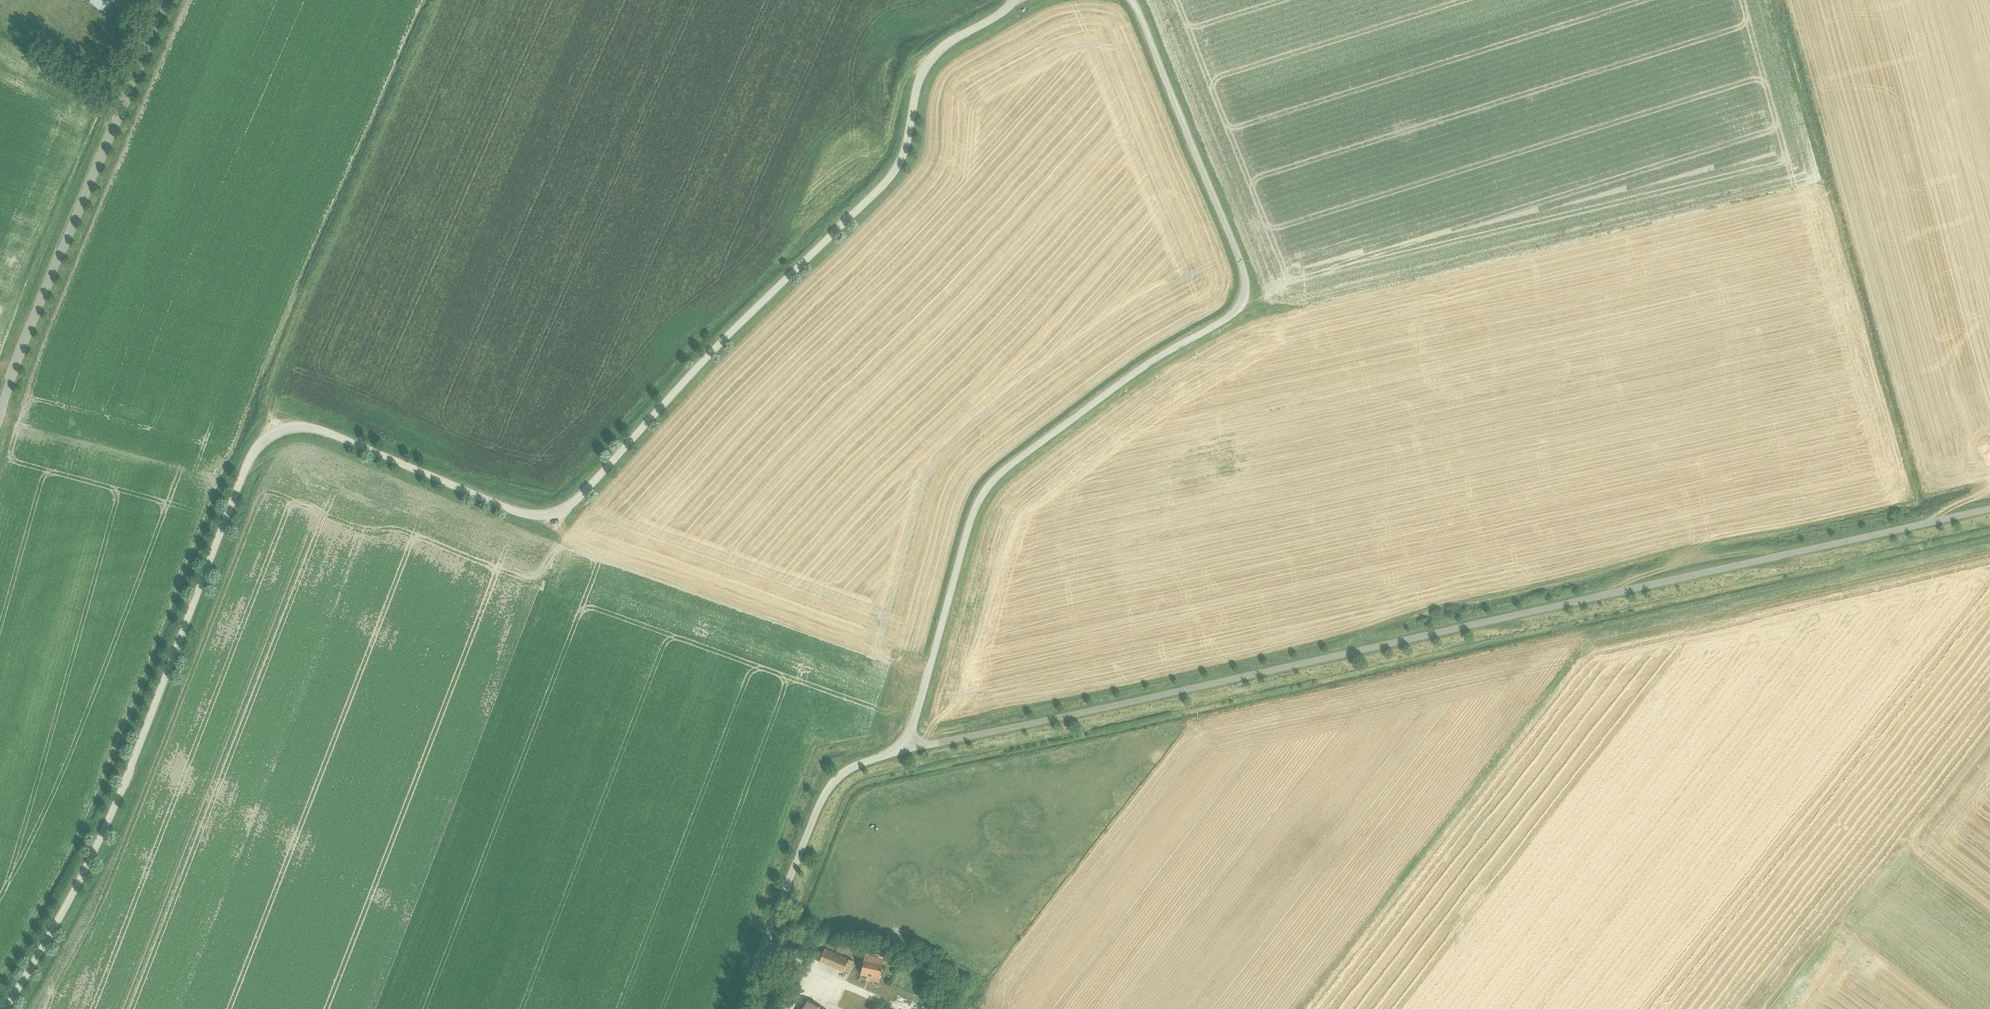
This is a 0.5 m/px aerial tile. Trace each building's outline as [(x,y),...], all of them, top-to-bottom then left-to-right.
[(100,10),(101,9),(110,16),(122,0),(86,0),(100,10)] [(848,974),(853,962),(824,950),(819,962),(848,974)] [(879,983),(884,960),(865,955),(860,975),(871,978),(870,981),(879,983)]
